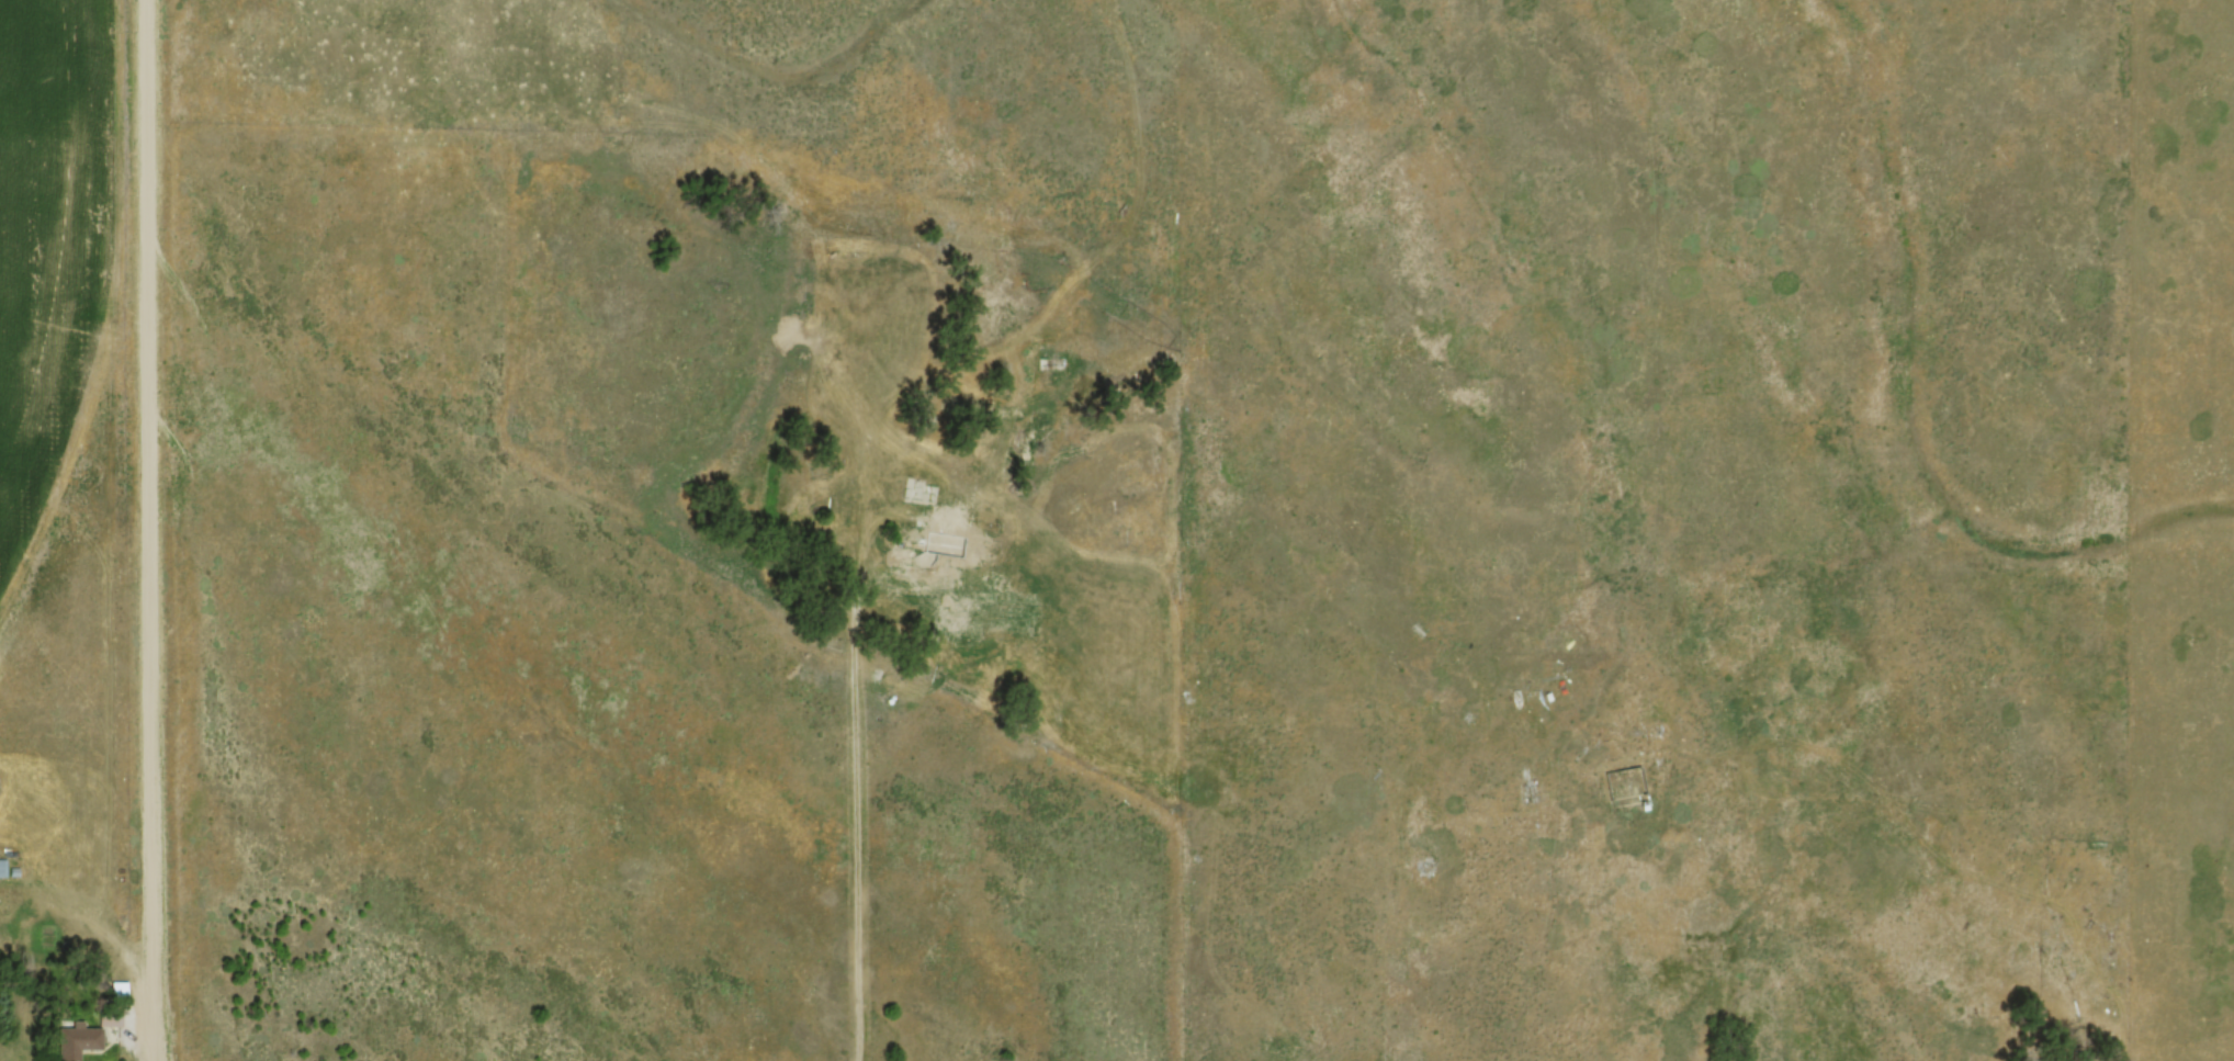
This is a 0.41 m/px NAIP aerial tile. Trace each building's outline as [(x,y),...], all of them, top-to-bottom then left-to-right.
[(937,569),(939,553),(965,556),(967,537),(923,532),(919,567),(937,569)] [(100,1050),(100,1028),(55,1027),(54,1060),(78,1060),(78,1049),(100,1050)]
